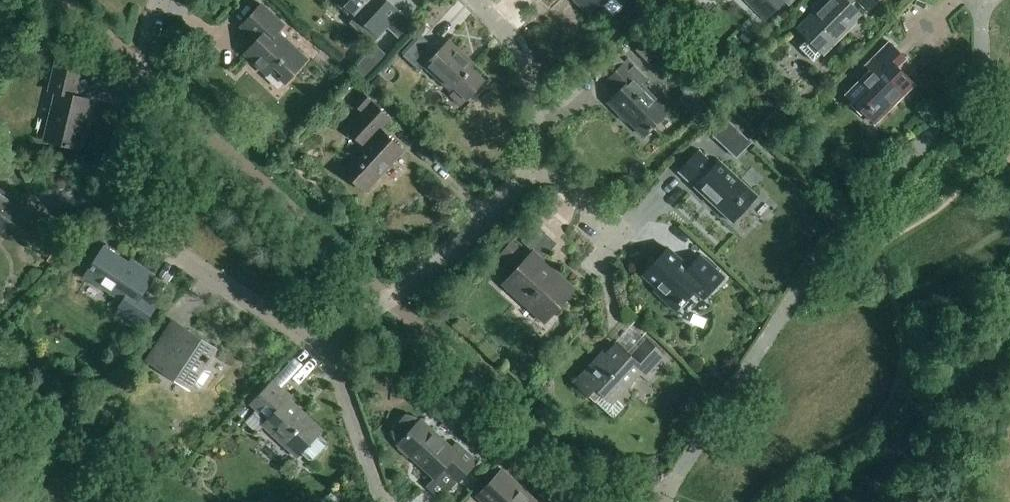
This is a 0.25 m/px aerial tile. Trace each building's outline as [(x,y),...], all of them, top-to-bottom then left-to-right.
[(340,11),(352,23),(356,19),(376,38),(400,12),(387,0),(336,0),(344,7),(340,11)] [(591,18),(609,0),(573,0),(591,18)] [(745,2),(765,22),(785,3),(782,0),(747,0),(745,2)] [(813,62),(816,60),(817,60),(822,54),(824,56),(848,31),(844,28),(858,14),(862,18),(862,17),(851,6),(857,0),(821,0),(812,9),(815,12),(798,29),(808,40),(803,46),(800,49),(813,62)] [(257,42),(245,55),(267,76),(272,71),(285,84),(307,61),(278,33),(284,27),(262,6),(241,28),(257,42)] [(403,57),(420,72),(424,68),(450,92),(454,88),(468,101),(486,82),(464,62),(467,58),(448,41),(438,52),(422,36),(403,57)] [(865,66),(871,72),(847,96),(875,124),(914,85),(897,68),(905,60),(889,43),(865,66)] [(354,69),(366,81),(388,57),(376,46),(354,69)] [(640,88),(648,81),(628,61),(609,79),(620,91),(608,103),(622,118),(624,117),(645,137),(667,115),(640,88)] [(58,82),(44,142),(80,150),(92,101),(76,97),(83,68),(56,62),(52,81),(58,82)] [(380,76),(372,85),(380,93),(385,88),(385,81),(380,76)] [(342,171),(366,192),(403,152),(380,131),(390,120),(359,92),(350,102),(363,113),(347,131),(364,146),(342,171)] [(741,133),(724,117),(709,133),(726,149),(741,133)] [(769,140),(776,132),(768,125),(761,132),(769,140)] [(678,173),(733,224),(748,207),(743,202),(752,191),(719,161),(715,166),(699,151),(678,173)] [(826,178),(816,188),(825,196),(834,187),(826,178)] [(4,231),(8,225),(26,237),(40,214),(22,202),(21,204),(0,191),(0,228),(4,231)] [(543,260),(557,245),(545,234),(522,259),(527,264),(504,289),(541,323),(574,287),(543,260)] [(506,263),(521,246),(514,240),(499,257),(506,263)] [(117,312),(143,328),(159,304),(144,294),(154,277),(138,267),(136,270),(104,249),(85,277),(124,302),(117,312)] [(662,299),(676,311),(694,291),(704,300),(723,279),(700,257),(689,269),(668,250),(643,276),(665,295),(662,299)] [(148,364),(187,390),(191,383),(201,389),(211,374),(202,367),(205,362),(207,363),(210,359),(208,358),(215,348),(189,331),(181,343),(168,335),(148,364)] [(598,390),(613,403),(640,373),(648,381),(667,360),(646,341),(630,358),(616,345),(601,362),(598,359),(576,384),(591,398),(598,390)] [(80,391),(85,383),(79,379),(73,386),(80,391)] [(251,405),(257,410),(245,423),(257,433),(263,426),(297,458),(301,454),(309,461),(314,461),(327,448),(327,443),(319,435),(322,432),(289,401),(292,397),(274,381),(251,405)] [(400,444),(398,446),(434,479),(443,469),(458,483),(477,463),(457,445),(452,450),(421,421),(419,423),(415,420),(407,417),(393,432),(396,440),(400,444)] [(482,501),(529,501),(518,492),(521,489),(502,471),(477,498),(482,501)]
